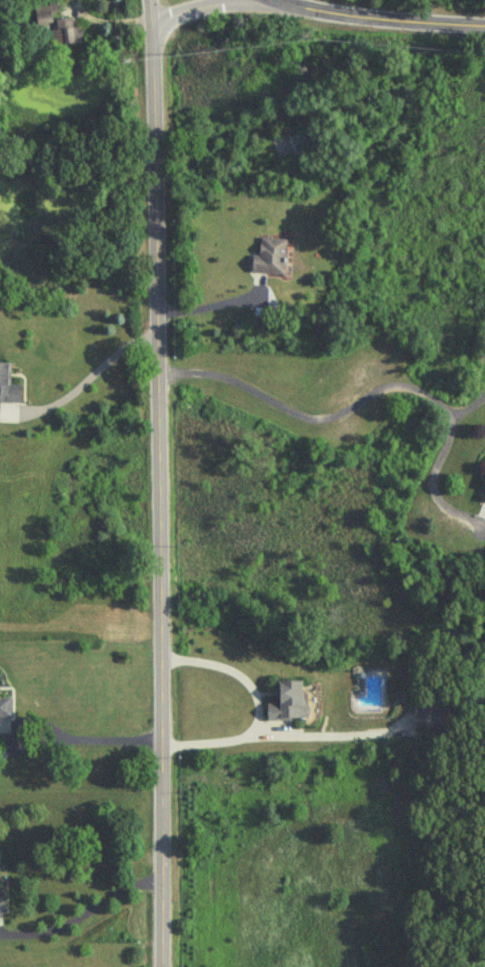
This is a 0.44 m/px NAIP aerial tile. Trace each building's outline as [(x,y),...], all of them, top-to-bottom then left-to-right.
[(49,9),(33,11),(35,25),(51,23),(49,9)] [(81,28),(71,28),(71,20),(54,19),(54,46),(81,46),(81,28)] [(288,135),(305,127),(311,140),(294,148),(288,135)] [(282,277),(286,241),(259,238),(256,259),(251,258),(249,273),(282,277)] [(20,385),(7,385),(8,365),(0,365),(0,404),(19,404),(20,385)] [(273,685),(274,706),(264,707),(265,723),(308,721),(306,692),(299,693),(299,684),(273,685)] [(9,701),(0,701),(0,718),(9,718),(9,701)] [(447,710),(411,710),(411,734),(447,734),(447,710)]
